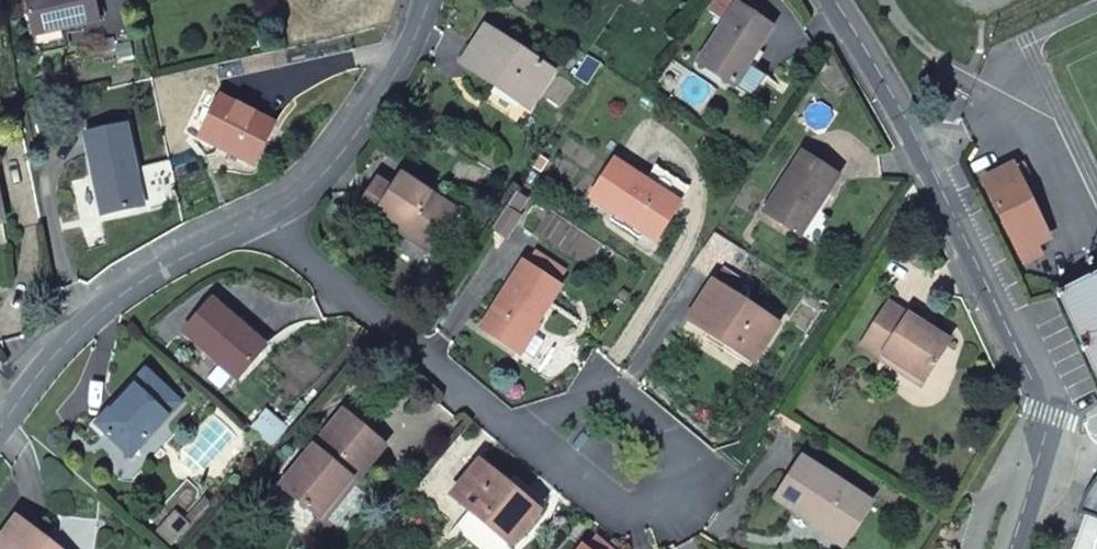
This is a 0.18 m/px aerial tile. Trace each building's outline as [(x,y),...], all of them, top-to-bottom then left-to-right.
[(33,35),(100,19),(96,0),(25,0),(33,35)] [(772,27),(738,4),(699,61),(733,85),(772,27)] [(552,70),(485,27),(460,64),(528,107),(552,70)] [(575,73),(587,81),(600,61),(588,53),(575,73)] [(272,122),(219,95),(198,136),(252,163),(272,122)] [(93,175),(102,214),(144,205),(127,124),(84,134),(93,175)] [(837,176),(802,153),(764,211),(799,235),(837,176)] [(590,196),(654,237),(677,202),(687,186),(654,164),(643,180),(613,161),(590,196)] [(1038,256),(1033,246),(1049,238),(1013,165),(983,180),(1018,253),(1023,263),(1038,256)] [(94,215),(102,214),(93,175),(86,176),(94,215)] [(453,209),(400,175),(391,189),(376,180),(359,206),(375,216),(378,211),(429,244),(453,209)] [(559,286),(523,262),(481,326),(517,350),(519,347),(530,331),(559,286)] [(723,268),(713,282),(738,298),(748,285),(723,268)] [(1055,294),(1096,384),(1096,274),(1055,294)] [(738,298),(713,282),(688,320),(753,361),(778,324),(738,298)] [(263,345),(211,300),(184,330),(237,375),(263,345)] [(947,341),(888,302),(860,345),(880,358),(884,353),(923,379),(947,341)] [(519,347),(533,356),(544,340),(530,331),(519,347)] [(119,402),(98,425),(130,455),(179,402),(145,369),(117,400),(119,402)] [(384,444),(343,410),(280,484),(318,516),(348,479),(352,482),(384,444)] [(869,500),(801,457),(775,497),(843,541),(869,500)] [(538,509),(478,460),(451,494),(511,543),(538,509)] [(1096,480),(1091,485),(1087,490),(1083,499),(1078,511),(1077,513),(1084,515),(1072,548),(1096,548),(1096,479),(1096,480)] [(202,502),(183,522),(188,527),(207,507),(202,502)] [(183,522),(175,515),(155,537),(168,548),(188,527),(183,522)] [(0,539),(0,548),(59,548),(17,517),(0,539)]
